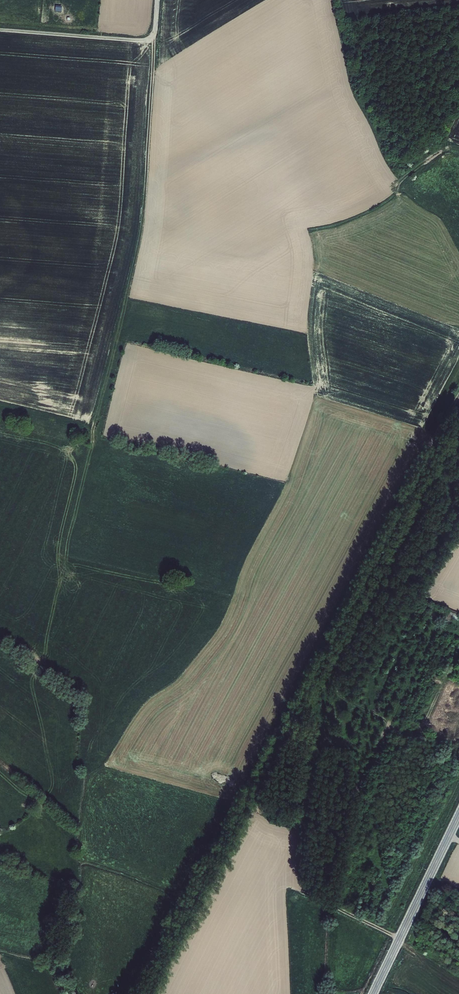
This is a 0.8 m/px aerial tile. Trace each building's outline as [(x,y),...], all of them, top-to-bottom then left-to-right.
[(449,612),(446,621),(450,622),(452,617),(458,620),(458,615),(449,612)]
